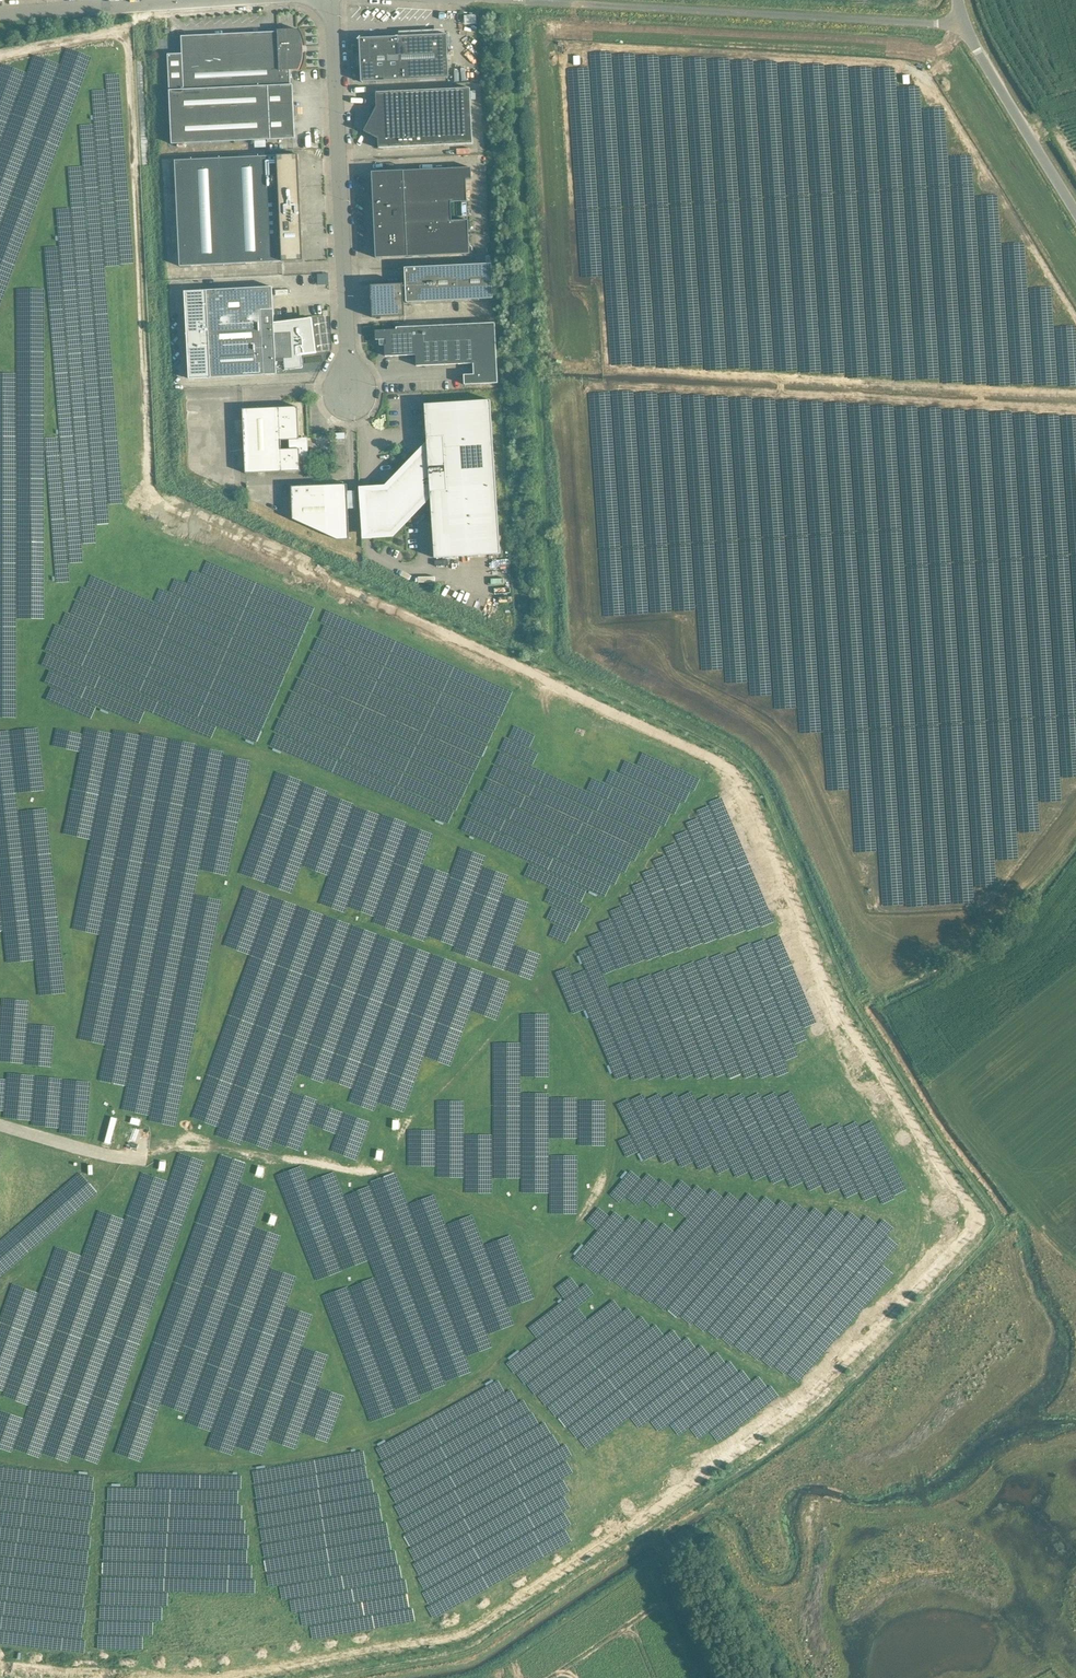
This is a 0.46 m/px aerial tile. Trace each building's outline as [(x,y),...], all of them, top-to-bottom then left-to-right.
[(460,12),(460,24),(472,23),(471,11),(460,12)] [(290,70),(299,70),(300,68),(301,65),(302,63),(302,61),(303,58),(303,56),(303,53),(304,51),(303,47),(303,45),(303,43),(303,42),(302,39),(301,37),(300,34),(299,31),(298,29),(278,30),(278,32),(182,36),(182,54),(168,54),(172,144),(296,138),(293,84),(291,84),(290,70)] [(362,82),(449,78),(447,34),(360,38),(362,82)] [(473,144),(470,88),(377,92),(377,107),(364,131),(379,139),(379,149),(380,149),(380,148),(473,144)] [(180,266),(304,261),(299,155),(175,160),(180,266)] [(452,220),(451,202),(468,201),(467,180),(472,179),(471,167),(372,172),(376,258),(470,254),(468,220),(452,220)] [(406,284),(371,285),(373,318),(412,316),(411,300),(414,300),(414,302),(494,298),(492,264),(405,268),(406,284)] [(312,318),(274,323),(272,287),(206,290),(185,291),(189,379),(211,378),(277,374),(277,370),(285,368),(285,370),(303,368),(301,354),(316,352),(312,318)] [(496,323),(397,327),(397,329),(376,330),(376,340),(380,340),(381,345),(385,345),(386,356),(417,355),(417,366),(474,363),(474,374),(465,375),(465,385),(498,383),(496,323)] [(372,491),(375,533),(392,532),(430,492),(431,492),(435,558),(501,553),(491,400),(425,404),(428,448),(388,490),(372,491)] [(243,409),(246,473),(301,471),(300,460),(309,460),(308,438),(299,438),(298,407),(243,409)] [(350,539),(349,509),(348,484),(292,486),(293,519),(339,540),(350,539)]
